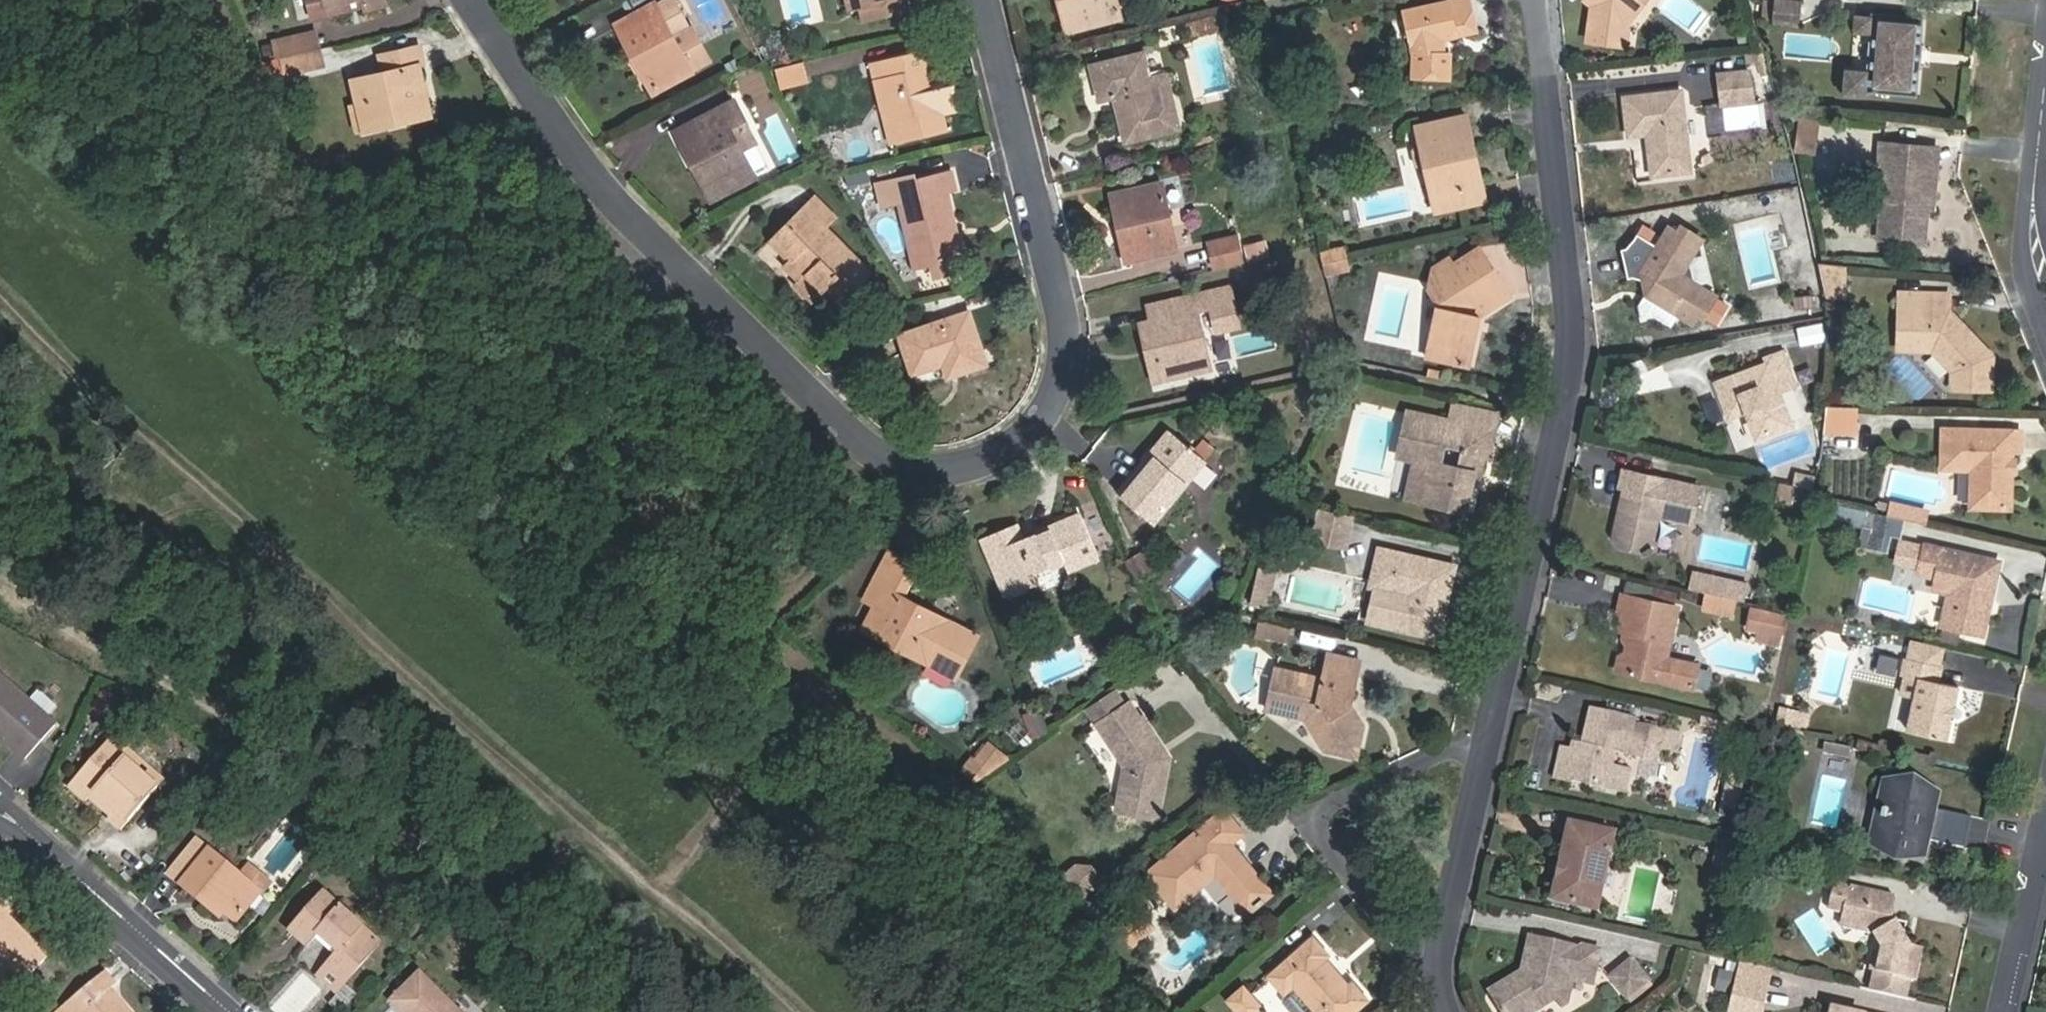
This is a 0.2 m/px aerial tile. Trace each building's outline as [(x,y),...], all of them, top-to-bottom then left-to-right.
[(314,21),(329,17),(327,6),(353,0),(309,0),(314,21)] [(366,9),(364,0),(353,0),(327,6),(329,17),(366,9)] [(366,9),(384,6),(383,0),(364,0),(366,9)] [(685,27),(672,0),(664,0),(614,26),(630,56),(637,53),(654,87),(687,70),(670,35),(685,27)] [(900,0),(870,0),(853,4),(856,17),(901,7),(900,0)] [(1078,23),(1076,10),(1086,8),(1084,0),(1058,0),(1064,26),(1078,23)] [(1078,23),(1118,14),(1114,0),(1084,0),(1086,8),(1076,10),(1078,23)] [(1451,37),(1476,31),(1470,0),(1460,0),(1405,12),(1414,57),(1413,74),(1447,77),(1450,54),(1445,53),(1442,39),(1451,37)] [(1591,12),(1594,2),(1608,5),(1609,0),(1586,0),(1581,7),(1591,12)] [(1626,33),(1631,12),(1640,0),(1609,0),(1608,5),(1594,2),(1591,12),(1584,44),(1606,50),(1611,29),(1626,33)] [(1805,2),(1787,0),(1779,0),(1777,20),(1803,23),(1805,2)] [(1868,91),(1918,95),(1925,15),(1873,11),(1872,14),(1871,33),(1867,69),(1847,68),(1844,94),(1868,96),(1868,91)] [(1219,25),(1216,13),(1201,17),(1204,29),(1219,25)] [(1871,33),(1872,14),(1855,13),(1853,32),(1871,33)] [(1201,17),(1187,21),(1190,36),(1205,32),(1220,29),(1219,25),(1204,29),(1201,17)] [(690,25),(685,27),(670,35),(687,70),(707,59),(690,25)] [(1621,53),(1626,33),(1611,29),(1606,50),(1621,53)] [(313,54),(324,51),(320,35),(309,38),(313,54)] [(1450,54),(1451,37),(1442,39),(1445,53),(1450,54)] [(289,61),(313,54),(309,38),(279,46),(283,63),(289,61)] [(404,114),(405,121),(429,116),(419,67),(423,66),(419,47),(380,55),(383,74),(354,80),(359,102),(365,131),(385,126),(384,118),(404,114)] [(897,119),(900,139),(944,130),(940,114),(955,111),(952,101),(938,99),(932,100),(924,69),(933,67),(939,65),(935,50),(930,51),(871,64),(884,122),(897,119)] [(328,67),(324,51),(313,54),(289,61),(293,76),(328,67)] [(648,90),(654,87),(637,53),(630,56),(648,90)] [(1124,139),(1178,126),(1165,72),(1147,77),(1141,54),(1090,66),(1098,100),(1113,96),(1124,139)] [(802,63),(770,70),(779,86),(806,79),(802,63)] [(1750,71),(1717,75),(1721,107),(1754,103),(1750,71)] [(1654,143),(1649,144),(1652,177),(1692,172),(1682,93),(1625,100),(1629,137),(1648,135),(1652,135),(1654,143)] [(730,133),(744,126),(731,100),(672,130),(690,165),(698,161),(716,196),(752,177),(739,150),(730,133)] [(354,133),(365,131),(359,102),(348,104),(354,133)] [(385,126),(405,121),(404,114),(384,118),(385,126)] [(1466,154),(1474,153),(1467,117),(1416,127),(1420,145),(1414,151),(1417,164),(1425,169),(1432,199),(1473,191),(1466,154)] [(889,142),(900,139),(897,119),(884,122),(889,142)] [(753,142),(744,126),(730,133),(739,150),(753,142)] [(1886,162),(1883,197),(1880,236),(1924,240),(1927,202),(1933,202),(1936,165),(1931,165),(1932,146),(1881,141),(1879,162),(1886,162)] [(1484,203),(1474,153),(1466,154),(1473,191),(1432,199),(1434,212),(1484,203)] [(708,200),(716,196),(698,161),(690,165),(708,200)] [(1870,196),(1883,197),(1886,162),(1879,162),(1873,161),(1870,196)] [(943,227),(951,225),(944,189),(951,188),(948,171),(914,179),(912,170),(875,178),(881,203),(898,199),(913,266),(950,258),(943,227)] [(1129,243),(1122,245),(1125,261),(1175,250),(1159,181),(1110,193),(1114,208),(1121,207),(1129,243)] [(803,204),(825,228),(835,219),(811,196),(803,204)] [(868,274),(825,228),(803,204),(774,233),(776,236),(793,254),(788,258),(781,265),(796,281),(793,284),(810,302),(825,288),(839,303),(868,274)] [(1114,208),(1122,245),(1129,243),(1121,207),(1114,208)] [(1701,283),(1694,253),(1705,236),(1685,224),(1681,230),(1674,225),(1662,242),(1644,230),(1637,242),(1629,248),(1621,250),(1629,280),(1638,278),(1648,280),(1651,292),(1641,307),(1645,321),(1662,317),(1678,327),(1686,315),(1699,323),(1705,312),(1709,315),(1721,297),(1701,283)] [(957,257),(951,225),(943,227),(950,258),(957,257)] [(772,240),(788,258),(793,254),(776,236),(772,240)] [(1208,242),(1214,268),(1243,262),(1237,236),(1208,242)] [(1248,262),(1272,257),(1268,239),(1244,244),(1248,262)] [(1319,252),(1321,262),(1322,262),(1346,257),(1344,247),(1319,252)] [(1445,341),(1442,355),(1470,362),(1481,313),(1510,292),(1478,248),(1453,265),(1447,257),(1432,269),(1428,285),(1444,306),(1441,315),(1433,318),(1429,337),(1445,341)] [(1703,260),(1694,253),(1701,283),(1707,273),(1703,260)] [(1322,262),(1324,275),(1349,270),(1346,257),(1322,262)] [(1846,287),(1848,265),(1818,263),(1823,285),(1846,287)] [(1825,295),(1845,297),(1846,287),(1823,285),(1825,295)] [(1899,288),(1898,304),(1918,304),(1918,289),(1899,288)] [(1918,304),(1898,304),(1897,344),(1928,346),(1954,369),(1954,388),(1994,390),(1995,355),(1945,308),(1945,290),(1918,289),(1918,304)] [(1161,358),(1149,361),(1153,380),(1208,369),(1193,294),(1149,303),(1152,318),(1161,358)] [(964,330),(972,327),(967,311),(897,333),(911,373),(940,363),(956,358),(961,372),(984,365),(978,347),(970,350),(964,330)] [(1141,321),(1149,361),(1161,358),(1152,318),(1141,321)] [(1801,346),(1827,341),(1823,322),(1797,327),(1801,346)] [(978,347),(972,327),(964,330),(970,350),(978,347)] [(1425,352),(1442,355),(1445,341),(1429,337),(1425,352)] [(1764,366),(1711,387),(1725,421),(1743,415),(1754,443),(1790,429),(1776,394),(1793,388),(1780,354),(1762,361),(1764,366)] [(945,377),(961,372),(956,358),(940,363),(945,377)] [(1494,429),(1497,413),(1453,403),(1450,419),(1494,429)] [(1825,408),(1823,433),(1854,434),(1854,409),(1825,408)] [(1450,419),(1407,410),(1397,456),(1415,460),(1427,480),(1422,502),(1465,511),(1471,482),(1466,481),(1468,471),(1479,474),(1484,454),(1488,455),(1494,429),(1450,419)] [(1151,523),(1204,460),(1167,431),(1116,492),(1151,523)] [(2006,463),(2012,463),(2012,452),(2020,453),(2021,434),(1943,431),(1942,471),(1973,472),(1971,510),(2010,512),(2011,474),(2006,473),(2006,463)] [(1406,498),(1422,502),(1427,480),(1415,460),(1406,498)] [(1477,483),(1479,474),(1468,471),(1466,481),(1471,482),(1477,483)] [(1620,491),(1623,492),(1629,493),(1626,504),(1619,508),(1611,542),(1618,550),(1639,556),(1650,550),(1658,521),(1689,529),(1699,493),(1624,474),(1620,491)] [(1794,477),(1792,488),(1811,493),(1814,482),(1794,477)] [(1629,493),(1623,492),(1619,508),(1626,504),(1629,493)] [(1890,504),(1886,518),(1904,523),(1908,508),(1890,504)] [(1904,523),(1925,527),(1929,513),(1908,508),(1904,523)] [(1077,558),(1093,551),(1078,513),(1018,538),(1012,523),(980,536),(987,553),(1002,547),(1015,580),(1033,572),(1062,560),(1066,570),(1080,564),(1077,558)] [(1349,519),(1325,514),(1318,543),(1342,548),(1349,519)] [(1120,557),(1112,538),(1104,541),(1112,561),(1120,557)] [(1037,583),(1033,572),(1015,580),(1002,547),(987,553),(1004,596),(1037,583)] [(1936,579),(1934,586),(1949,589),(1941,627),(1981,636),(1986,617),(1980,613),(1982,603),(1990,600),(1998,564),(1921,547),(1916,574),(1936,579)] [(1140,553),(1150,571),(1156,568),(1147,549),(1140,553)] [(1096,558),(1093,551),(1077,558),(1080,564),(1096,558)] [(1140,553),(1126,561),(1134,580),(1150,571),(1140,553)] [(1457,571),(1399,557),(1384,553),(1382,563),(1375,591),(1414,601),(1406,633),(1440,641),(1447,610),(1444,610),(1446,600),(1450,601),(1457,571)] [(1269,608),(1277,572),(1259,568),(1251,604),(1269,608)] [(1933,591),(1934,586),(1936,579),(1916,574),(1913,587),(1933,591)] [(1724,600),(1728,585),(1694,577),(1690,592),(1706,596),(1724,600)] [(1745,589),(1728,585),(1724,600),(1736,603),(1741,604),(1745,589)] [(906,642),(901,650),(925,663),(948,622),(883,587),(876,600),(892,610),(882,628),(906,642)] [(1664,661),(1669,659),(1681,608),(1624,594),(1619,613),(1626,614),(1622,631),(1628,633),(1635,635),(1626,673),(1659,681),(1664,661)] [(1724,600),(1706,596),(1703,611),(1732,618),(1736,603),(1724,600)] [(862,627),(901,650),(906,642),(882,628),(892,610),(876,600),(862,627)] [(1986,617),(1990,600),(1982,603),(1980,613),(1986,617)] [(1748,630),(1758,633),(1762,614),(1753,611),(1748,630)] [(1784,619),(1762,614),(1758,633),(1780,638),(1784,619)] [(1254,635),(1286,640),(1289,625),(1257,620),(1254,635)] [(1619,671),(1626,673),(1635,635),(1628,633),(1619,671)] [(1777,647),(1780,638),(1758,633),(1756,643),(1777,647)] [(1328,656),(1324,670),(1356,678),(1360,663),(1328,656)] [(1675,661),(1669,659),(1664,661),(1659,681),(1670,684),(1675,661)] [(1948,742),(1959,689),(1939,684),(1942,669),(1905,661),(1901,678),(1916,681),(1905,733),(1948,742)] [(1345,738),(1360,742),(1364,726),(1358,717),(1343,714),(1345,705),(1349,706),(1356,678),(1324,670),(1320,683),(1311,681),(1311,678),(1277,670),(1270,697),(1289,702),(1286,715),(1303,719),(1324,748),(1340,753),(1345,738)] [(46,716),(29,700),(0,673),(0,737),(24,759),(55,724),(46,716)] [(29,700),(46,716),(57,706),(39,689),(29,700)] [(1267,710),(1286,715),(1289,702),(1270,697),(1267,710)] [(1155,747),(1162,743),(1144,714),(1141,715),(1130,698),(1099,717),(1126,760),(1120,813),(1153,819),(1159,813),(1167,765),(1155,747)] [(1778,726),(1795,727),(1796,709),(1779,708),(1778,726)] [(1636,729),(1637,724),(1594,714),(1585,746),(1578,744),(1576,754),(1563,751),(1555,781),(1572,785),(1573,782),(1619,793),(1638,798),(1643,779),(1624,774),(1628,759),(1645,763),(1648,750),(1662,753),(1663,747),(1668,748),(1671,738),(1636,729)] [(1732,727),(1701,720),(1699,727),(1731,734),(1732,727)] [(123,757),(129,750),(131,749),(115,734),(68,786),(84,802),(88,798),(94,792),(114,810),(108,816),(106,819),(119,831),(158,787),(123,757)] [(1356,757),(1360,742),(1345,738),(1340,753),(1356,757)] [(978,783),(1008,758),(993,739),(963,764),(978,783)] [(1168,753),(1162,743),(1155,747),(1167,765),(1168,753)] [(164,780),(129,750),(123,757),(158,787),(164,780)] [(1648,750),(1645,763),(1659,766),(1662,753),(1648,750)] [(1868,848),(1877,850),(1892,781),(1884,779),(1868,848)] [(1892,781),(1877,850),(1918,859),(1922,840),(1930,842),(1964,849),(1971,818),(1935,810),(1933,821),(1927,820),(1933,790),(1892,781)] [(88,798),(108,816),(114,810),(94,792),(88,798)] [(1223,808),(1146,871),(1175,906),(1215,873),(1246,911),(1270,891),(1231,842),(1243,833),(1223,808)] [(1564,881),(1559,880),(1554,901),(1594,911),(1613,836),(1571,826),(1563,862),(1569,863),(1564,881)] [(199,891),(223,911),(235,921),(259,892),(197,840),(167,875),(194,897),(199,891)] [(1930,842),(1922,840),(1918,859),(1926,861),(1930,842)] [(1065,876),(1082,898),(1103,882),(1086,859),(1065,876)] [(1563,862),(1559,880),(1564,881),(1569,863),(1563,862)] [(1895,937),(1902,933),(1892,914),(1896,896),(1834,882),(1830,899),(1837,912),(1845,928),(1868,933),(1876,949),(1875,955),(1870,954),(1865,972),(1913,983),(1921,950),(1910,948),(1901,945),(1895,937)] [(219,918),(223,911),(199,891),(194,897),(219,918)] [(323,968),(342,986),(381,941),(324,891),(288,932),(305,947),(318,935),(337,952),(323,968)] [(1827,910),(1837,912),(1830,899),(1827,910)] [(7,915),(9,912),(0,903),(0,1001),(1,1001),(48,956),(20,927),(14,933),(1,920),(7,915)] [(1834,926),(1845,928),(1837,912),(1834,926)] [(20,927),(7,915),(1,920),(14,933),(20,927)] [(1910,948),(1902,933),(1895,937),(1901,945),(1910,948)] [(1370,1002),(1353,982),(1348,987),(1325,960),(1330,956),(1313,935),(1265,975),(1283,996),(1282,1002),(1290,1011),(1358,1011),(1370,1002)] [(1527,983),(1537,941),(1529,939),(1519,977),(1488,997),(1493,1005),(1527,983)] [(1537,941),(1527,983),(1493,1005),(1497,1011),(1543,1011),(1556,1004),(1559,1010),(1566,1009),(1572,985),(1591,989),(1599,956),(1537,941)] [(1632,966),(1606,985),(1624,1008),(1649,989),(1632,966)] [(335,994),(342,986),(323,968),(316,976),(335,994)] [(110,988),(115,984),(105,971),(60,1006),(65,1011),(130,1011),(110,988)] [(419,973),(392,1001),(402,1011),(458,1011),(419,973)] [(1232,1009),(1249,995),(1239,984),(1223,998),(1232,1009)] [(1737,984),(1731,1011),(1733,1011),(1759,1011),(1764,990),(1737,984)] [(1249,995),(1232,1009),(1235,1011),(1257,1011),(1261,1009),(1249,995)]
